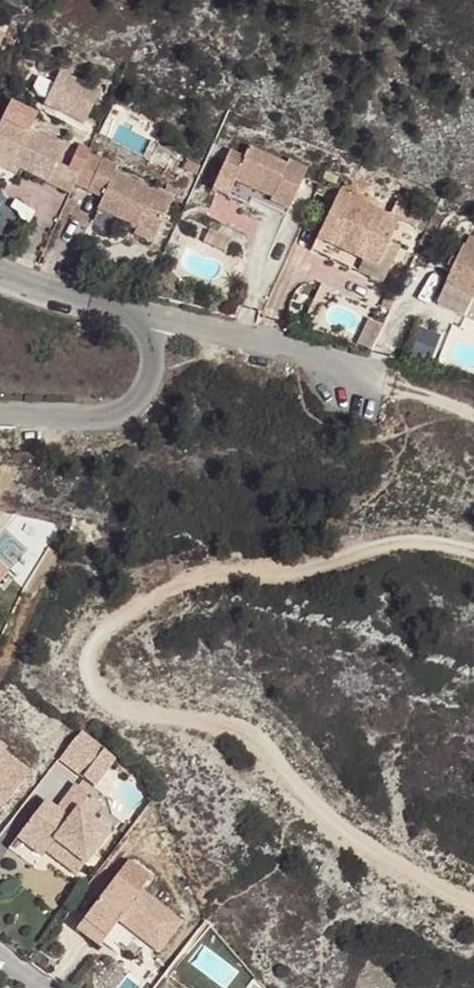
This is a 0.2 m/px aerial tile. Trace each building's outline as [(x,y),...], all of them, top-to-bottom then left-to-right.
[(84,125),(100,91),(59,71),(53,84),(45,101),(42,105),(84,125)] [(53,84),(38,76),(32,88),(37,98),(45,101),(53,84)] [(2,118),(0,122),(0,160),(19,169),(47,183),(56,164),(63,148),(2,118)] [(68,170),(78,174),(89,152),(90,149),(79,144),(68,170)] [(286,165),(248,147),(244,157),(229,151),(218,175),(255,192),(251,200),(286,217),(307,168),(288,160),(286,165)] [(87,192),(102,158),(89,152),(78,174),(73,186),(87,192)] [(173,199),(115,173),(118,165),(102,158),(87,192),(102,198),(97,209),(136,228),(156,237),(173,199)] [(0,160),(0,168),(15,176),(19,169),(0,160)] [(73,186),(78,174),(68,170),(56,164),(47,183),(70,194),(73,186)] [(255,192),(218,175),(211,190),(248,206),(251,200),(255,192)] [(400,220),(339,191),(316,240),(376,269),(400,220)] [(382,284),(411,225),(400,220),(376,269),(316,240),(311,250),(382,284)] [(156,237),(136,228),(133,234),(153,243),(156,237)] [(463,245),(457,259),(453,269),(437,304),(465,317),(473,299),(473,250),(463,245)] [(457,259),(452,257),(448,267),(453,269),(457,259)] [(473,299),(465,317),(473,321),(473,299)] [(324,315),(306,310),(304,320),(322,324),(324,315)] [(9,570),(0,563),(0,581),(9,570)] [(3,753),(6,749),(0,745),(0,812),(30,773),(3,753)] [(101,805),(75,785),(55,810),(44,802),(16,838),(42,857),(45,853),(54,842),(71,855),(85,865),(109,833),(90,819),(101,805)] [(71,855),(54,842),(45,853),(62,865),(71,855)] [(114,878),(138,897),(140,893),(117,874),(114,878)] [(180,923),(140,893),(138,897),(114,878),(83,920),(106,938),(118,922),(159,953),(180,923)] [(106,938),(83,920),(76,929),(99,947),(106,938)]
